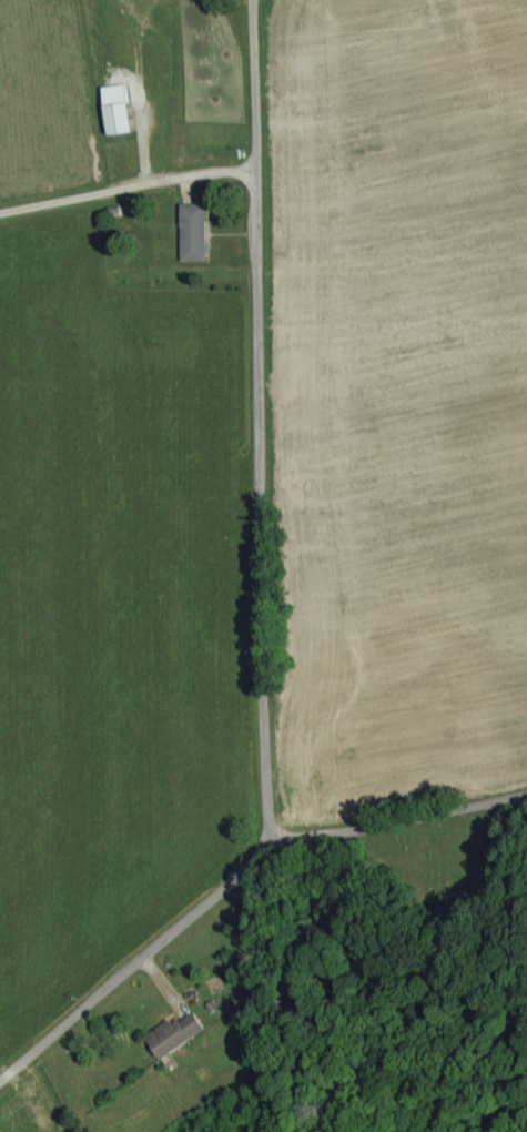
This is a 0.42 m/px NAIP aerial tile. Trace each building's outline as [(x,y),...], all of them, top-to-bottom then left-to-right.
[(105,137),(129,133),(125,104),(100,108),(105,137)] [(177,205),(178,263),(203,263),(203,205),(177,205)] [(202,1029),(190,1013),(169,1028),(165,1022),(142,1038),(158,1060),(202,1029)]
